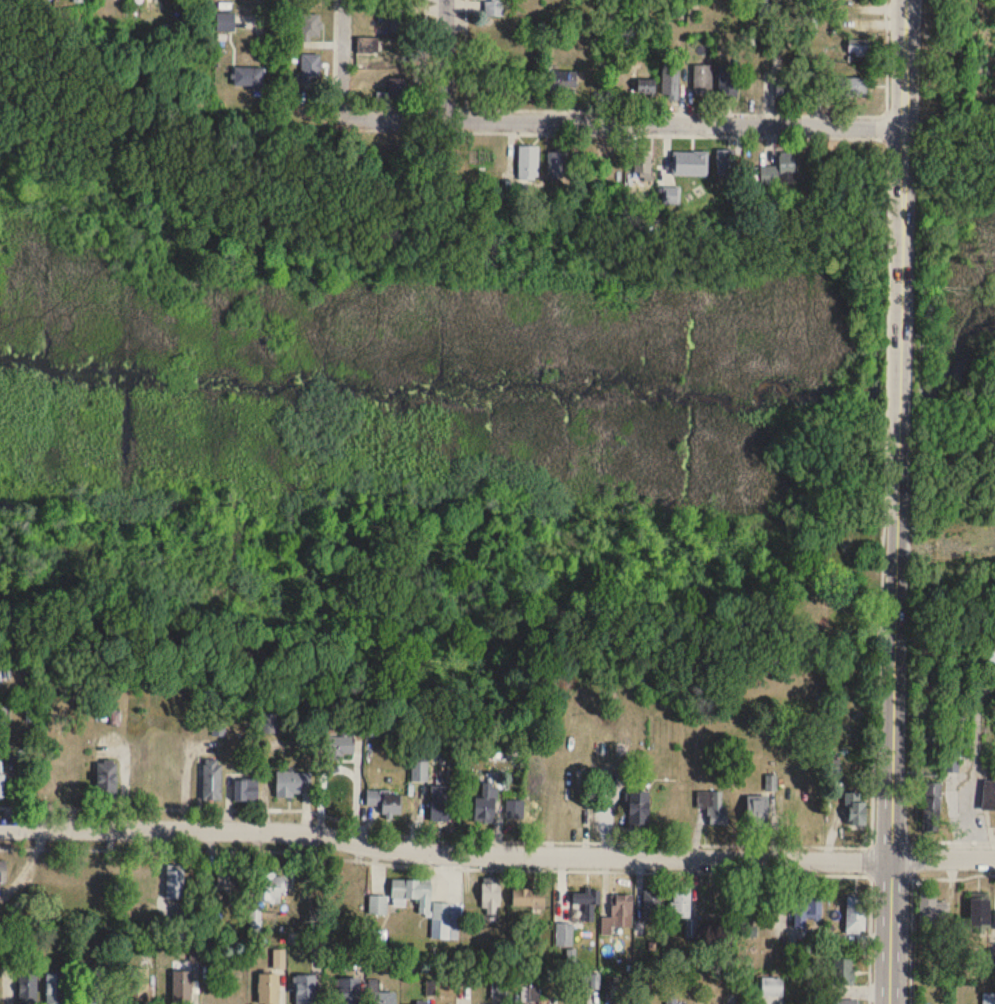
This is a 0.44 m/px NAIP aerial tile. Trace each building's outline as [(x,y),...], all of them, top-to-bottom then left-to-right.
[(484,16),(503,16),(503,0),(484,0),(484,16)] [(216,32),(235,32),(235,13),(216,13),(216,32)] [(413,13),(389,13),(389,32),(413,32),(413,13)] [(301,39),(321,39),(321,14),(301,14),(301,39)] [(848,55),(872,55),(872,39),(848,39),(848,55)] [(417,45),(389,45),(389,65),(417,65),(417,45)] [(301,81),(321,81),(321,54),(301,54),(301,81)] [(679,63),(663,63),(663,100),(679,100),(679,63)] [(719,64),(719,96),(738,96),(738,64),(719,64)] [(712,65),(694,65),(694,95),(712,95),(712,65)] [(263,67),(234,67),(234,88),(263,88),(263,67)] [(573,71),(551,71),(551,108),(573,108),(573,71)] [(746,96),(762,96),(762,77),(755,77),(755,72),(746,72),(746,96)] [(796,73),(780,73),(780,97),(796,97),(796,73)] [(867,97),(867,77),(836,77),(836,97),(867,97)] [(414,78),(389,78),(389,97),(414,97),(414,78)] [(636,97),(654,97),(654,79),(636,79),(636,97)] [(538,145),(518,145),(518,179),(538,179),(538,145)] [(611,180),(625,180),(625,147),(611,147),(611,180)] [(717,175),(735,175),(735,149),(717,149),(717,175)] [(672,151),(672,176),(707,176),(707,151),(672,151)] [(761,183),(795,183),(795,151),(779,151),(779,165),(761,165),(761,183)] [(567,152),(548,152),(548,174),(567,174),(567,152)] [(650,153),(634,153),(634,174),(650,174),(650,153)] [(680,186),(663,186),(663,205),(680,205),(680,186)] [(0,708),(0,722),(8,721),(7,708),(0,708)] [(278,732),(274,715),(261,718),(266,735),(278,732)] [(345,760),(345,755),(354,755),(354,737),(328,737),(328,760),(345,760)] [(923,763),(928,777),(941,772),(936,759),(923,763)] [(221,760),(203,760),(203,802),(221,802),(221,760)] [(116,762),(96,762),(96,796),(116,796),(116,762)] [(427,781),(427,762),(413,762),(413,781),(427,781)] [(151,763),(133,763),(133,795),(151,795),(151,763)] [(277,773),(277,798),(302,798),(302,789),(310,789),(310,773),(277,773)] [(235,781),(235,802),(258,802),(258,781),(235,781)] [(985,781),(985,810),(994,810),(994,781),(985,781)] [(496,784),(476,784),(476,825),(496,825),(496,784)] [(941,784),(924,784),(924,832),(941,832),(941,784)] [(431,787),(431,822),(450,822),(450,787),(431,787)] [(649,792),(628,792),(627,828),(648,829),(649,792)] [(727,807),(722,807),(722,792),(699,792),(699,812),(708,812),(708,825),(727,825),(727,807)] [(401,794),(367,794),(367,806),(381,806),(381,816),(401,816),(401,794)] [(866,826),(866,794),(847,794),(847,826),(866,826)] [(768,796),(747,796),(747,832),(768,832),(768,796)] [(183,901),(183,871),(166,871),(166,901),(183,901)] [(240,873),(217,873),(217,893),(228,893),(228,904),(240,904),(240,873)] [(255,904),(283,904),(283,874),(255,874),(255,904)] [(483,915),(500,915),(500,879),(483,879),(483,915)] [(392,899),(419,899),(419,915),(431,915),(431,881),(392,880),(392,899)] [(545,891),(512,891),(512,907),(545,907),(545,891)] [(595,922),(598,893),(574,891),(572,907),(584,908),(583,921),(595,922)] [(661,891),(644,891),(644,919),(661,919),(661,891)] [(690,893),(671,893),(671,918),(690,918),(690,893)] [(919,893),(919,929),(949,929),(949,903),(936,903),(936,893),(919,893)] [(632,896),(612,895),(612,919),(602,918),(602,936),(613,936),(613,928),(631,929),(632,896)] [(370,915),(386,915),(386,897),(370,897),(370,915)] [(847,934),(866,934),(866,897),(847,897),(847,934)] [(793,907),(793,929),(806,929),(806,919),(821,919),(821,899),(807,899),(807,907),(793,907)] [(990,900),(969,900),(969,927),(990,927),(990,900)] [(461,904),(433,904),(433,921),(461,921),(461,904)] [(833,960),(833,984),(853,984),(853,960),(833,960)] [(125,1003),(148,1003),(148,969),(125,969),(125,1003)] [(190,971),(173,971),(173,997),(190,997),(190,971)] [(20,1003),(36,1003),(36,974),(20,974),(20,1003)] [(46,1003),(65,1003),(65,974),(46,974),(46,1003)] [(258,974),(258,1003),(279,1003),(279,974),(258,974)] [(296,976),(296,1003),(316,1003),(316,976),(296,976)] [(783,978),(762,978),(762,996),(783,996),(783,978)] [(337,979),(337,1003),(359,1003),(359,979),(337,979)] [(505,982),(492,982),(492,998),(505,998),(505,982)] [(395,992),(375,992),(375,1003),(395,1003),(395,992)]
